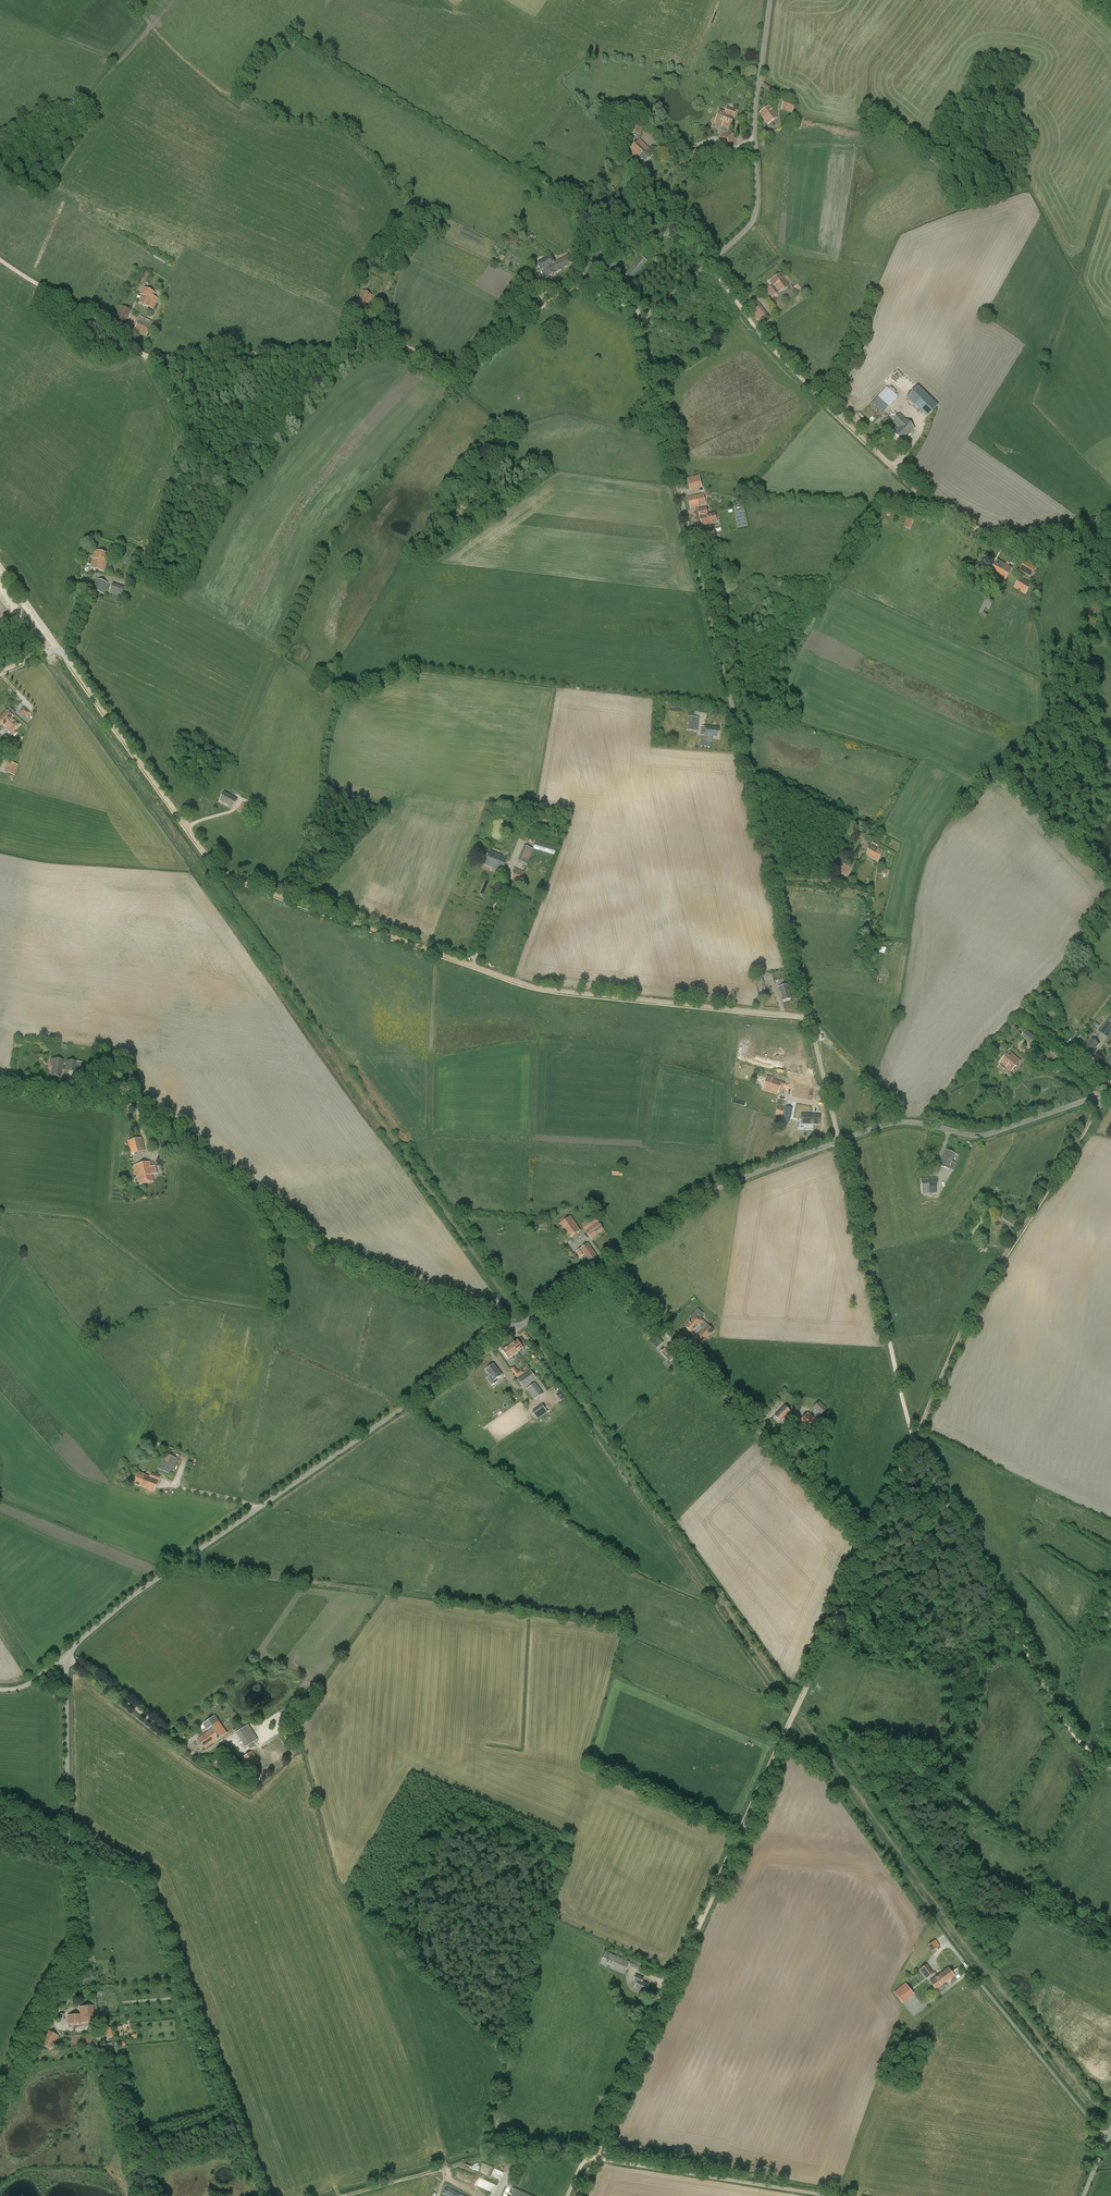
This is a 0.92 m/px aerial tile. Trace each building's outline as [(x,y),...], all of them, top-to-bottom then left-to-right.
[(781,109),(792,113),(796,102),(785,98),(781,109)] [(770,105),(759,113),(768,124),(777,117),(771,109),(772,109),(770,105)] [(727,113),(722,125),(729,128),(735,111),(727,108),(725,112),(727,113)] [(722,125),(727,113),(725,112),(719,110),(714,123),(722,126),(722,125)] [(630,119),(628,134),(641,135),(642,127),(643,121),(630,119)] [(730,131),(721,137),(727,145),(736,139),(730,131)] [(629,150),(636,157),(639,155),(639,156),(640,155),(641,155),(646,151),(647,152),(648,151),(648,150),(639,141),(629,150)] [(696,147),(689,149),(692,159),(699,157),(696,147)] [(639,155),(636,157),(638,158),(637,159),(643,166),(654,154),(649,149),(648,150),(648,151),(647,152),(646,151),(641,155),(640,155),(639,156),(639,155)] [(644,193),(650,202),(656,199),(649,189),(644,193)] [(602,253),(596,264),(601,266),(607,255),(602,253)] [(537,265),(545,279),(573,264),(568,256),(554,264),(551,257),(537,265)] [(626,274),(631,278),(648,261),(643,256),(626,274)] [(605,269),(611,273),(617,264),(611,261),(605,269)] [(589,262),(581,273),(585,276),(594,265),(589,262)] [(140,283),(145,285),(150,274),(145,272),(140,283)] [(769,282),(773,287),(767,290),(772,298),(789,287),(783,278),(784,278),(781,274),(769,282)] [(605,283),(597,280),(593,289),(602,292),(605,283)] [(541,292),(538,295),(541,299),(544,296),(546,298),(553,291),(546,284),(539,290),(541,292)] [(144,288),(141,294),(142,295),(138,303),(153,310),(158,299),(154,297),(156,293),(144,288)] [(359,307),(360,304),(368,308),(373,297),(362,291),(355,305),(359,307)] [(749,308),(757,322),(766,317),(758,303),(749,308)] [(107,317),(107,316),(110,313),(110,312),(109,311),(110,308),(105,305),(104,308),(102,307),(98,312),(107,317)] [(116,319),(126,323),(131,311),(122,306),(116,319)] [(141,317),(134,332),(146,338),(153,322),(141,317)] [(371,329),(378,332),(383,323),(376,319),(372,326),(371,329)] [(872,403),(883,413),(889,406),(897,397),(888,388),(887,387),(872,403)] [(926,393),(914,405),(926,417),(938,405),(926,393)] [(893,433),(902,442),(914,429),(900,414),(892,422),(898,428),(893,433)] [(689,487),(690,489),(694,488),(701,486),(698,476),(687,478),(689,487)] [(688,497),(690,509),(698,507),(698,505),(705,504),(703,494),(688,497)] [(698,509),(700,520),(707,518),(708,519),(711,518),(710,514),(708,515),(706,508),(698,509)] [(707,518),(700,520),(702,526),(716,523),(714,513),(710,514),(711,518),(708,519),(707,518)] [(904,527),(910,529),(914,518),(908,516),(904,527)] [(714,536),(713,530),(703,532),(704,538),(714,536)] [(96,551),(91,568),(104,572),(109,555),(96,551)] [(998,560),(991,573),(995,575),(995,576),(1005,582),(1012,568),(998,560)] [(1037,568),(1025,562),(1020,571),(1031,578),(1037,568)] [(1014,587),(1025,595),(1032,584),(1021,577),(1014,587)] [(108,583),(96,579),(92,590),(104,594),(108,583)] [(109,592),(124,598),(128,589),(113,583),(109,592)] [(994,602),(986,599),(979,614),(987,618),(994,602)] [(20,712),(25,717),(26,716),(28,718),(31,720),(34,717),(29,713),(28,713),(24,708),(20,712)] [(12,718),(13,717),(6,711),(0,719),(0,723),(4,727),(12,718)] [(686,730),(698,732),(699,718),(688,716),(686,730)] [(12,718),(4,727),(8,731),(14,736),(17,732),(15,730),(19,725),(12,718)] [(705,727),(704,736),(718,737),(719,728),(705,727)] [(9,740),(5,751),(16,755),(20,744),(9,740)] [(4,773),(15,776),(18,765),(7,762),(4,773)] [(220,801),(232,808),(237,800),(224,793),(220,801)] [(238,811),(246,816),(251,808),(243,803),(238,811)] [(856,829),(853,835),(859,838),(861,833),(858,831),(858,830),(856,829)] [(533,849),(554,856),(556,848),(536,841),(533,849)] [(518,861),(527,864),(533,850),(524,846),(518,861)] [(878,849),(878,850),(871,846),(866,855),(877,861),(883,851),(878,849)] [(490,852),(485,865),(502,872),(507,859),(490,852)] [(837,872),(846,875),(849,866),(839,863),(837,872)] [(524,872),(515,868),(511,880),(520,884),(524,872)] [(878,952),(884,954),(886,950),(880,948),(871,946),(869,954),(875,955),(876,953),(878,954),(878,952)] [(758,982),(760,993),(766,992),(764,980),(758,982)] [(780,993),(781,992),(783,1000),(790,998),(789,990),(790,990),(788,984),(778,987),(780,993)] [(1101,1032),(1108,1038),(1110,1034),(1110,1018),(1101,1032)] [(1021,1035),(1031,1043),(1036,1037),(1026,1030),(1021,1035)] [(1088,1051),(1084,1055),(1088,1059),(1100,1043),(1092,1037),(1084,1048),(1088,1051)] [(1034,1048),(1031,1053),(1041,1059),(1044,1053),(1034,1048)] [(1021,1061),(1010,1051),(999,1063),(1005,1069),(1006,1068),(1011,1073),(1021,1061)] [(65,1067),(63,1067),(63,1060),(52,1058),(51,1067),(52,1067),(51,1076),(60,1077),(61,1069),(66,1070),(65,1070),(81,1072),(82,1062),(66,1060),(65,1067)] [(784,1067),(796,1070),(798,1060),(786,1058),(784,1067)] [(125,1077),(127,1079),(129,1079),(132,1078),(133,1076),(132,1071),(130,1069),(128,1069),(125,1070),(124,1072),(124,1075),(125,1077)] [(772,1079),(773,1078),(767,1076),(763,1089),(777,1093),(780,1086),(784,1087),(786,1083),(772,1079)] [(808,1088),(810,1080),(804,1079),(803,1086),(795,1085),(792,1096),(810,1100),(813,1089),(808,1088)] [(795,1108),(796,1102),(778,1099),(777,1106),(795,1108)] [(782,1116),(784,1107),(778,1106),(776,1115),(782,1116)] [(789,1123),(792,1108),(785,1107),(782,1122),(789,1123)] [(820,1116),(803,1119),(803,1123),(806,1122),(807,1127),(822,1124),(820,1116)] [(142,1138),(128,1141),(131,1154),(145,1151),(142,1138)] [(949,1169),(953,1171),(956,1164),(951,1162),(954,1154),(946,1150),(940,1166),(949,1169)] [(138,1178),(152,1174),(157,1173),(156,1166),(152,1167),(150,1162),(134,1166),(136,1177),(138,1177),(138,1178)] [(152,1174),(138,1178),(140,1185),(154,1181),(152,1174)] [(936,1177),(921,1178),(922,1194),(937,1193),(936,1177)] [(568,1218),(566,1215),(559,1220),(561,1223),(559,1224),(569,1239),(580,1230),(570,1216),(568,1218)] [(1005,1215),(1002,1221),(1013,1228),(1016,1222),(1005,1215)] [(604,1230),(594,1216),(582,1224),(585,1230),(592,1240),(596,1237),(596,1235),(604,1230)] [(539,1231),(547,1232),(548,1225),(539,1224),(539,1231)] [(580,1258),(583,1255),(588,1262),(596,1256),(588,1244),(576,1252),(580,1258)] [(573,1254),(568,1245),(563,1248),(569,1257),(573,1254)] [(692,1320),(685,1326),(691,1332),(698,1325),(703,1320),(700,1318),(697,1315),(693,1319),(692,1320)] [(703,1329),(696,1337),(702,1343),(713,1331),(714,1331),(713,1331),(707,1325),(703,1329)] [(658,1349),(663,1345),(655,1335),(650,1339),(658,1349)] [(517,1340),(508,1346),(511,1350),(514,1348),(517,1352),(523,1348),(517,1340)] [(511,1350),(508,1346),(502,1351),(508,1359),(517,1352),(514,1348),(511,1350)] [(661,1351),(669,1360),(673,1356),(665,1348),(661,1351)] [(490,1376),(488,1378),(491,1383),(494,1381),(501,1375),(494,1364),(486,1370),(490,1376)] [(515,1366),(510,1369),(516,1377),(520,1375),(515,1366)] [(530,1370),(518,1379),(524,1387),(536,1378),(530,1370)] [(536,1398),(543,1393),(536,1383),(529,1388),(536,1398)] [(813,1407),(821,1415),(827,1409),(819,1401),(813,1407)] [(774,1415),(780,1421),(786,1416),(791,1421),(795,1416),(785,1405),(774,1415)] [(808,1412),(799,1421),(809,1431),(818,1422),(808,1412)] [(795,1425),(801,1431),(805,1427),(799,1422),(795,1425)] [(795,1428),(791,1432),(796,1438),(800,1434),(795,1428)] [(788,1432),(785,1436),(790,1441),(793,1438),(788,1432)] [(800,1464),(781,1444),(777,1449),(796,1469),(800,1464)] [(177,1459),(165,1453),(159,1465),(158,1469),(170,1474),(177,1459)] [(812,1478),(804,1469),(801,1473),(808,1481),(812,1478)] [(141,1487),(154,1492),(160,1477),(151,1474),(150,1477),(145,1475),(145,1474),(139,1472),(134,1484),(141,1487)] [(207,1730),(208,1729),(209,1731),(198,1738),(205,1748),(227,1733),(215,1716),(203,1724),(207,1730)] [(236,1732),(246,1747),(258,1739),(248,1725),(236,1732)] [(242,1758),(248,1769),(260,1762),(253,1751),(242,1758)] [(930,1944),(934,1950),(940,1946),(935,1940),(930,1944)] [(630,1961),(605,1951),(600,1963),(624,1974),(630,1961)] [(633,1960),(630,1966),(638,1970),(641,1963),(633,1960)] [(924,1978),(932,1973),(926,1963),(918,1968),(924,1978)] [(948,1968),(938,1976),(939,1977),(940,1976),(944,1982),(954,1976),(948,1968)] [(643,1978),(636,1975),(634,1980),(637,1981),(635,1987),(645,1992),(648,1984),(641,1981),(643,1978)] [(939,1977),(938,1976),(930,1982),(935,1989),(944,1982),(940,1976),(939,1977)] [(905,1983),(902,1986),(911,1997),(914,1994),(905,1983)] [(911,1997),(902,1986),(894,1992),(903,2003),(911,1997)] [(81,2023),(94,2021),(92,2005),(79,2007),(80,2014),(68,2015),(69,2024),(81,2023)] [(58,2035),(50,2031),(48,2030),(40,2044),(51,2050),(59,2035),(58,2035)]
